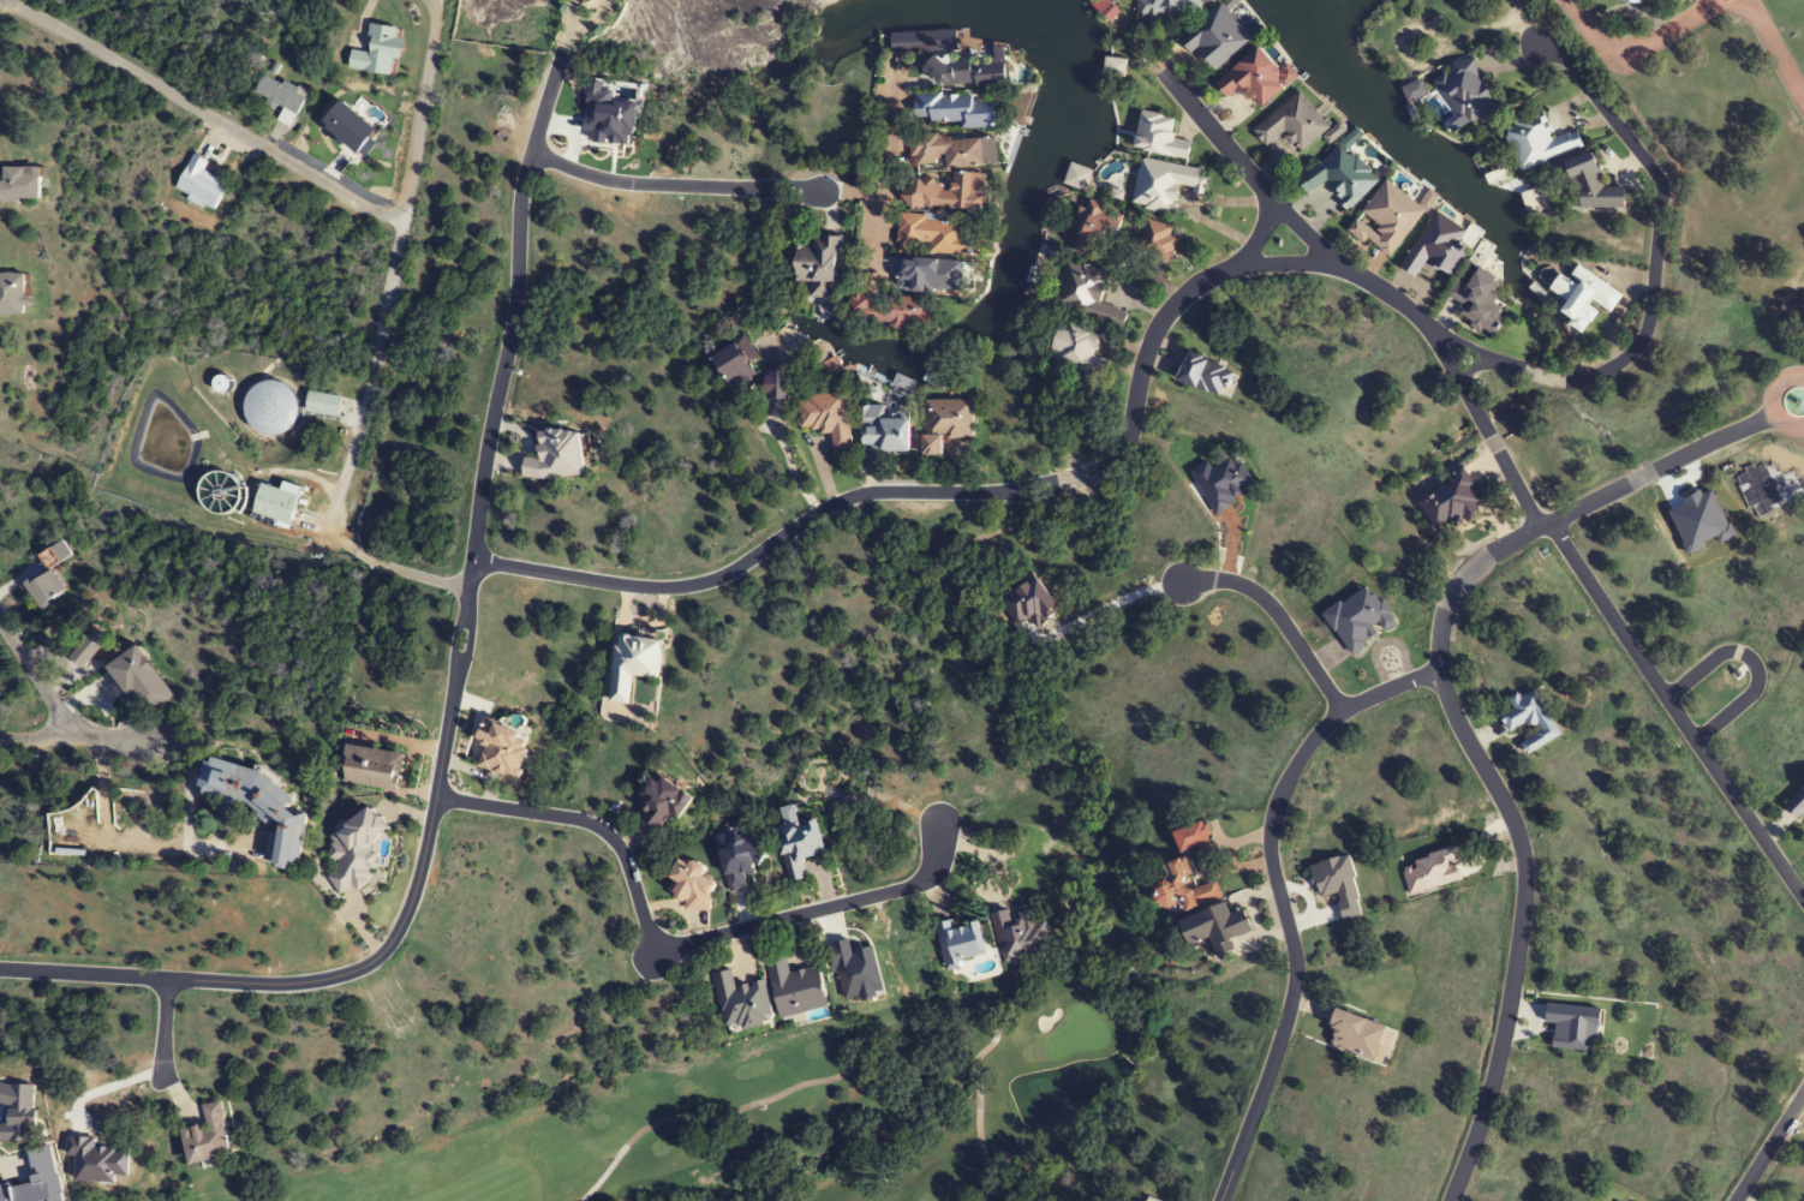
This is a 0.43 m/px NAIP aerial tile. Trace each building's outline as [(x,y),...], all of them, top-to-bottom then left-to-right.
[(1099,0),(1091,0),(1085,13),(1110,37),(1124,19),(1099,0)] [(1133,5),(1134,0),(1195,0),(1195,17),(1169,25),(1140,28),(1133,5)] [(1625,11),(1642,0),(1617,0),(1625,11)] [(1219,7),(1254,46),(1207,80),(1173,44),(1219,7)] [(348,69),(395,76),(401,28),(371,24),(367,53),(350,50),(348,69)] [(956,36),(957,60),(891,64),(890,44),(956,36)] [(1260,52),(1292,86),(1259,116),(1242,97),(1229,108),(1213,88),(1260,52)] [(1449,62),(1450,73),(1443,74),(1449,123),(1490,118),(1482,58),(1449,62)] [(1100,64),(1130,68),(1128,85),(1103,82),(1100,64)] [(283,107),(278,120),(291,126),(306,93),(262,74),(253,94),(283,107)] [(1400,95),(1422,83),(1433,104),(1411,126),(1400,95)] [(1298,92),(1333,131),(1302,162),(1285,143),(1266,156),(1250,132),(1298,92)] [(995,128),(995,94),(914,94),(914,122),(960,122),(960,128),(995,128)] [(1191,141),(1172,138),(1175,117),(1141,111),(1135,150),(1188,159),(1191,141)] [(1553,138),(1544,113),(1503,127),(1518,171),(1583,148),(1577,130),(1553,138)] [(982,137),(905,138),(905,165),(982,163),(982,137)] [(1361,155),(1378,179),(1342,225),(1338,195),(1328,185),(1307,201),(1291,184),(1343,138),(1361,155)] [(227,182),(204,172),(209,161),(190,153),(173,193),(215,210),(227,182)] [(1625,187),(1600,187),(1599,156),(1570,157),(1571,209),(1625,208),(1625,187)] [(1141,158),(1131,206),(1174,214),(1180,187),(1205,192),(1209,172),(1141,158)] [(1,167),(1,181),(0,181),(0,202),(39,202),(39,167),(1,167)] [(1069,171),(1059,192),(1085,198),(1089,173),(1069,171)] [(904,207),(976,210),(977,173),(950,172),(949,184),(904,182),(904,207)] [(1386,189),(1430,213),(1387,268),(1344,233),(1386,189)] [(1072,250),(1106,261),(1122,212),(1089,201),(1072,250)] [(1441,208),(1480,239),(1453,282),(1429,267),(1417,281),(1398,268),(1441,208)] [(928,254),(970,256),(971,220),(898,217),(896,254),(907,254),(908,246),(928,247),(928,254)] [(1171,221),(1140,226),(1146,259),(1176,254),(1171,221)] [(797,246),(796,297),(836,298),(838,236),(813,235),(813,246),(797,246)] [(1053,306),(1122,328),(1128,312),(1100,303),(1110,274),(1068,260),(1053,306)] [(1498,288),(1486,268),(1465,291),(1453,282),(1444,295),(1479,318),(1503,315),(1498,288)] [(25,273),(0,273),(0,313),(25,313),(25,273)] [(1580,287),(1559,274),(1549,290),(1567,302),(1558,315),(1584,332),(1599,308),(1610,315),(1622,295),(1588,273),(1580,287)] [(929,324),(928,298),(848,299),(849,325),(929,324)] [(1108,360),(1093,356),(1100,332),(1062,321),(1050,362),(1083,372),(1078,389),(1098,395),(1108,360)] [(804,347),(794,326),(781,333),(791,353),(804,347)] [(736,392),(759,375),(734,342),(711,359),(736,392)] [(1235,366),(1186,354),(1178,383),(1228,396),(1235,366)] [(766,400),(789,400),(789,369),(766,369),(766,400)] [(228,393),(228,378),(213,378),(213,393),(228,393)] [(285,380),(253,386),(263,435),(295,429),(285,380)] [(304,411),(337,418),(341,397),(308,391),(304,411)] [(847,391),(800,395),(803,432),(831,430),(833,450),(852,449),(847,391)] [(974,438),(974,400),(924,400),(924,455),(942,455),(942,438),(974,438)] [(861,409),(861,445),(880,445),(880,452),(909,452),(909,418),(878,418),(878,409),(861,409)] [(523,476),(579,478),(581,432),(539,430),(538,459),(524,459),(523,476)] [(1433,533),(1480,516),(1465,476),(1418,493),(1433,533)] [(289,524),(298,495),(261,483),(252,513),(289,524)] [(67,590),(50,568),(25,588),(42,610),(67,590)] [(108,641),(95,628),(67,657),(81,670),(108,641)] [(658,679),(662,640),(617,635),(610,703),(629,705),(632,676),(658,679)] [(1499,712),(1510,733),(1531,722),(1537,735),(1523,742),(1528,752),(1560,736),(1538,693),(1499,712)] [(403,753),(345,745),(340,783),(398,791),(403,753)] [(199,794),(242,802),(270,831),(264,862),(292,867),(301,816),(290,807),(292,797),(256,768),(205,759),(199,794)] [(676,821),(693,798),(660,774),(637,804),(648,812),(642,819),(658,831),(669,816),(676,821)] [(1798,821),(1803,816),(1803,786),(1783,804),(1798,821)] [(387,831),(373,807),(347,823),(342,822),(333,828),(330,856),(333,861),(331,884),(338,896),(348,890),(361,891),(370,886),(372,873),(377,869),(378,859),(370,844),(386,835),(387,831)] [(775,827),(788,883),(806,879),(802,859),(825,854),(817,817),(775,827)] [(1173,832),(1179,852),(1213,841),(1207,821),(1173,832)] [(744,873),(766,869),(760,834),(718,842),(727,891),(747,888),(744,873)] [(1216,881),(1190,890),(1179,860),(1164,866),(1167,874),(1152,879),(1166,919),(1222,899),(1216,881)] [(684,909),(710,911),(712,881),(703,880),(704,864),(673,862),(671,895),(685,896),(684,909)] [(1188,944),(1210,935),(1218,956),(1230,951),(1226,941),(1252,931),(1244,909),(1231,914),(1226,902),(1179,921),(1188,944)] [(1050,953),(1039,905),(992,915),(1003,964),(1050,953)] [(935,925),(946,967),(987,957),(978,922),(955,928),(952,920),(935,925)] [(830,1008),(820,966),(790,973),(788,963),(769,967),(782,1019),(830,1008)] [(726,1033),(775,1022),(766,980),(735,987),(731,970),(713,974),(726,1033)] [(187,1165),(230,1158),(221,1102),(202,1105),(205,1126),(181,1129),(187,1165)]
